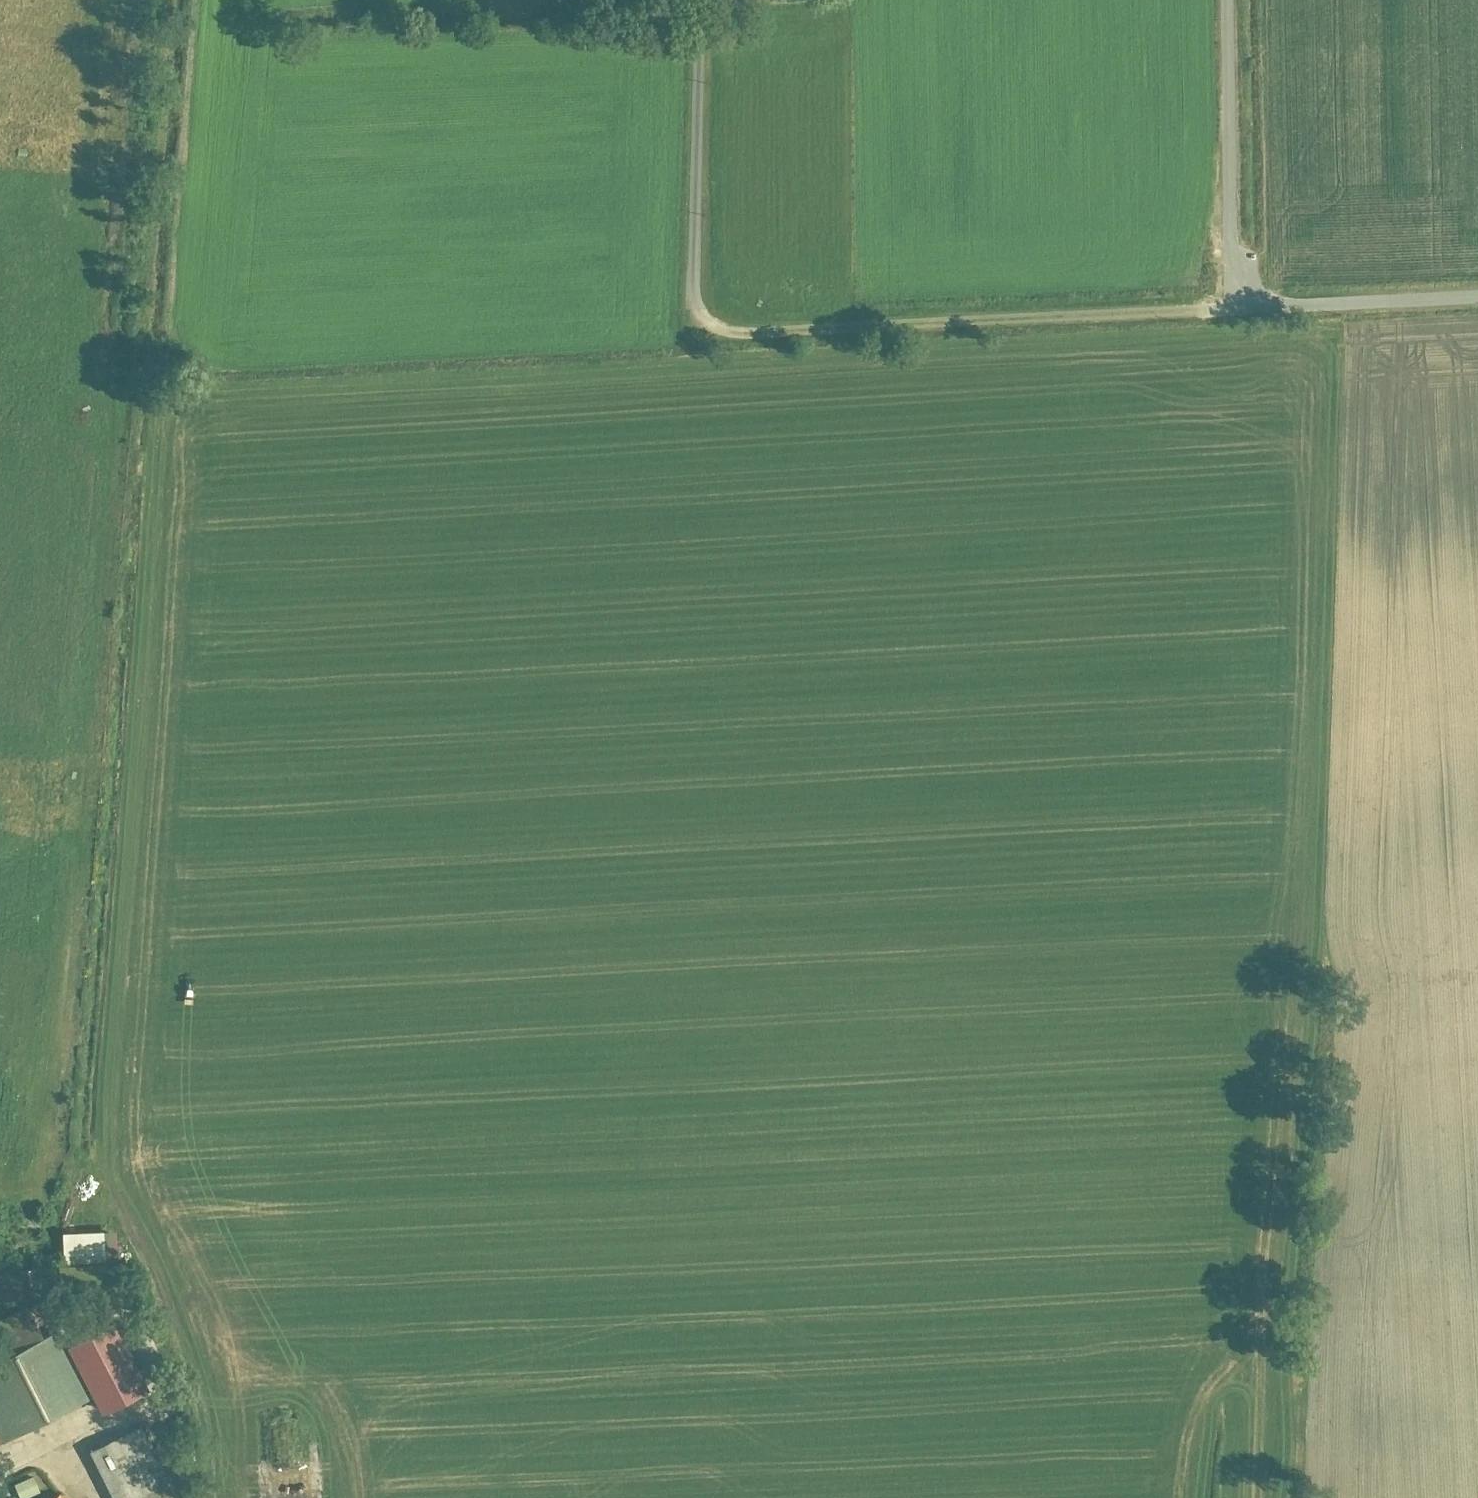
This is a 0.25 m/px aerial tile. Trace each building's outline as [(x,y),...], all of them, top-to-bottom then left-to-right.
[(83,1341),(78,1331),(0,1368),(0,1424),(9,1442),(95,1400),(101,1413),(152,1389),(121,1323),(83,1341)] [(99,1456),(121,1497),(182,1497),(148,1431),(99,1456)]
